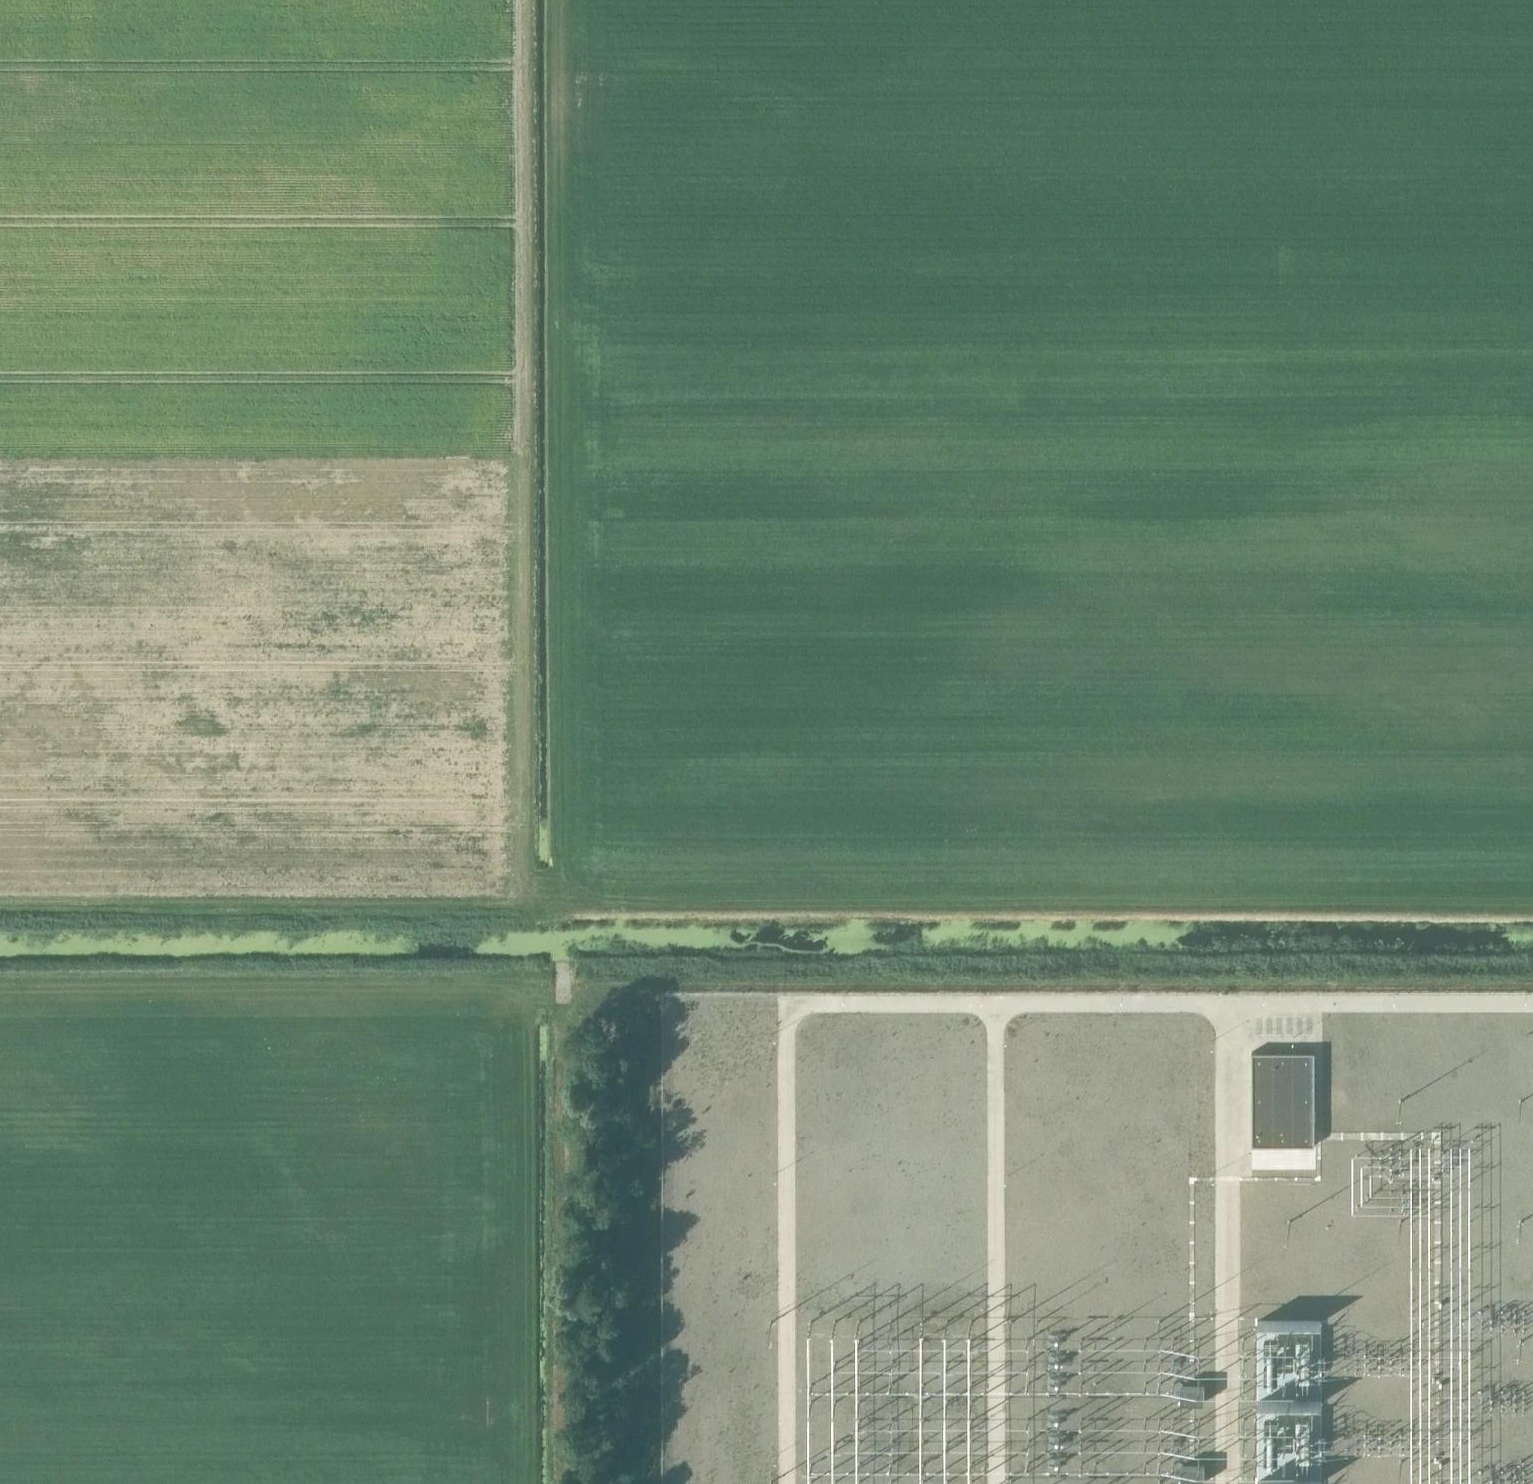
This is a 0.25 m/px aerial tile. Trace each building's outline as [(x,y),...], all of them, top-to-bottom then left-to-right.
[(1315,1051),(1252,1051),(1252,1144),(1315,1144),(1315,1051)] [(1204,1384),(1181,1384),(1181,1401),(1204,1401),(1204,1384)] [(1204,1464),(1181,1464),(1181,1481),(1204,1481),(1204,1464)]
